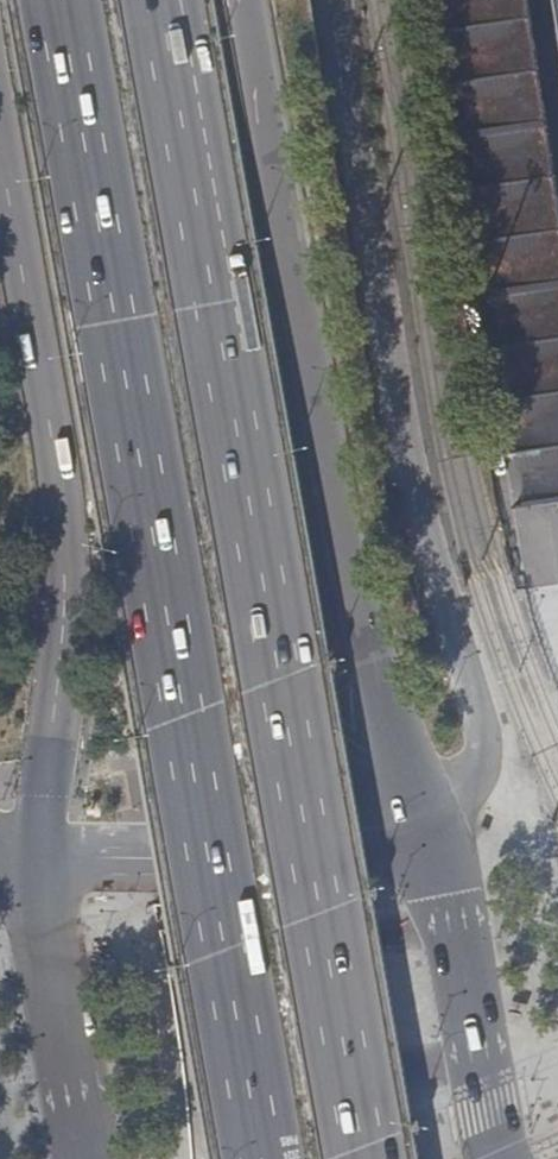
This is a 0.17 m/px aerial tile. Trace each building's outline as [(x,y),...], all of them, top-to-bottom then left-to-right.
[(475,171),(474,175),(471,182),(467,189),(464,191),(475,200),(478,203),(482,210),(483,219),(482,231),(478,238),(473,244),(479,248),(485,254),(489,261),(490,265),(491,273),(489,284),(485,292),(479,297),(482,299),(489,304),(492,307),(496,315),(498,320),(498,332),(497,336),(492,347),(489,350),(496,355),(499,358),(504,365),(507,374),(507,381),(506,389),(502,397),(497,403),(503,407),(511,415),(516,427),(516,439),(513,447),(508,453),(505,456),(512,460),(518,466),(521,469),(524,477),(525,485),(523,497),(516,508),(512,510),(557,503),(557,196),(528,0),(449,0),(451,3),(451,12),(448,20),(444,27),(438,33),(443,35),(449,40),(454,46),(457,53),(458,61),(457,69),(454,76),(449,82),(446,85),(453,88),(461,97),(466,109),(466,117),(463,128),(455,138),(466,145),(473,155),(475,161),(475,171)]
